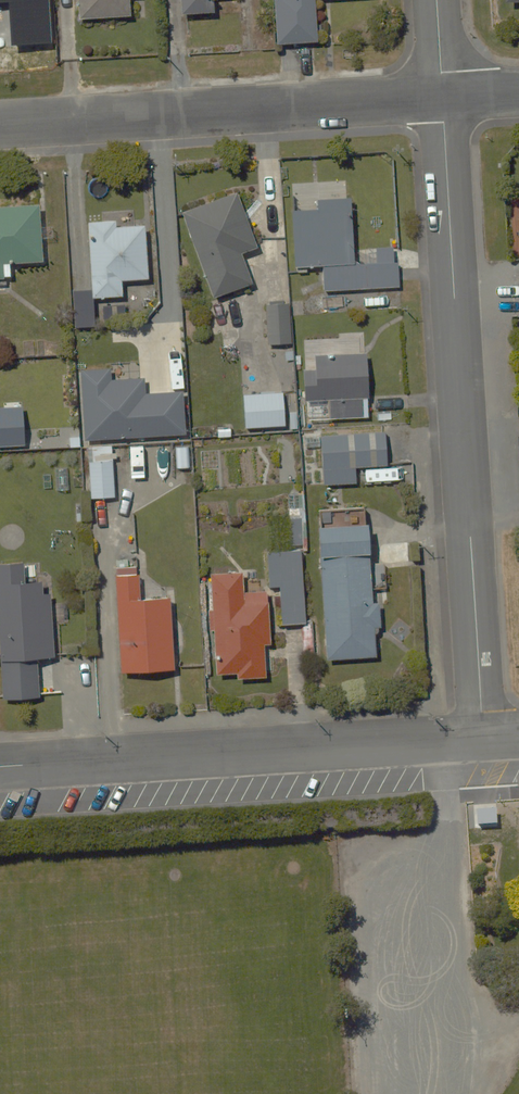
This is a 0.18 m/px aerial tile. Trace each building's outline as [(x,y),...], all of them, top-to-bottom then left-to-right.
[(80,18),(136,15),(135,0),(79,0),(80,18)] [(182,13),(211,11),(210,0),(181,0),(182,13)] [(277,44),(320,41),(317,0),(275,0),(277,44)] [(235,190),(180,210),(211,296),(252,281),(240,248),(255,243),(235,190)] [(0,206),(0,279),(1,279),(1,261),(41,260),(40,205),(0,206)] [(350,205),(292,208),(295,265),(322,264),(323,290),(398,288),(397,255),(352,256),(350,205)] [(148,278),(146,210),(102,212),(103,219),(90,219),(92,295),(123,294),(123,279),(148,278)] [(288,302),(265,302),(266,342),(289,341),(288,302)] [(318,366),(303,367),(303,401),(323,401),(323,419),(368,417),(366,356),(318,358),(318,366)] [(137,376),(82,378),(83,438),(181,435),(179,389),(138,390),(137,376)] [(293,390),(242,391),(243,426),(294,425),(293,390)] [(356,489),(355,463),(384,462),(382,430),(317,434),(321,491),(356,489)] [(112,444),(89,445),(90,496),(114,495),(112,444)] [(188,444),(175,444),(176,469),(189,468),(188,444)] [(315,508),(324,657),(373,654),(364,505),(315,508)] [(287,548),(267,548),(268,586),(279,586),(280,623),(305,622),(303,514),(286,514),(287,548)] [(36,583),(21,583),(21,558),(0,559),(0,656),(1,656),(2,697),(36,697),(36,655),(50,655),(49,596),(36,596),(36,583)] [(138,570),(113,571),(116,670),(173,667),(170,594),(139,595),(138,570)] [(243,571),(208,573),(213,673),(234,672),(234,678),(263,676),(261,642),(269,642),(266,589),(244,590),(243,571)]
